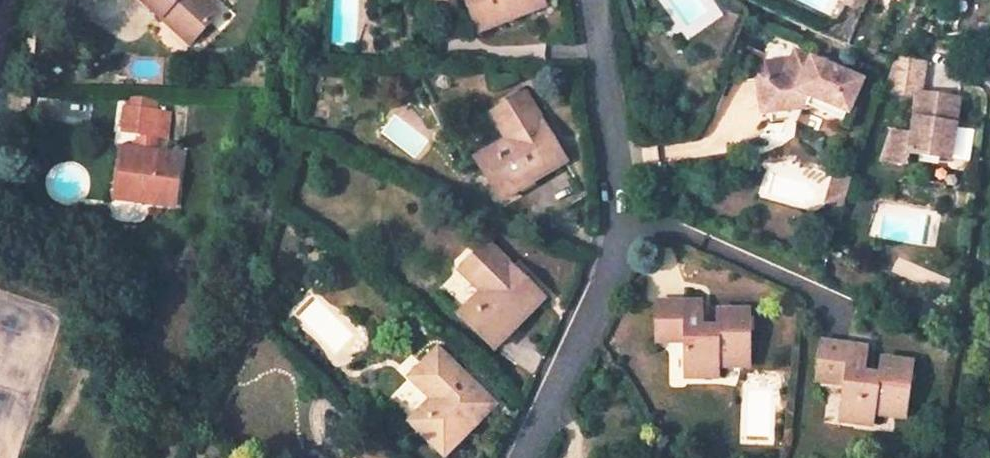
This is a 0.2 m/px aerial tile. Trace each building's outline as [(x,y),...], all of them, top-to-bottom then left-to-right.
[(154,11),(159,7),(185,36),(213,10),(204,0),(144,0),(154,11)] [(474,26),(533,0),(462,0),(474,26)] [(867,0),(848,0),(832,41),(850,49),(867,0)] [(154,11),(181,40),(185,36),(159,7),(154,11)] [(982,40),(980,56),(989,57),(989,41),(982,40)] [(794,52),(788,65),(785,75),(767,76),(760,77),(764,112),(769,112),(770,122),(786,120),(795,124),(807,96),(811,87),(851,104),(861,80),(794,52)] [(779,61),(766,63),(767,76),(785,75),(788,65),(779,61)] [(891,61),(887,93),(914,96),(920,64),(891,61)] [(851,104),(811,87),(807,96),(847,113),(851,104)] [(545,141),(537,126),(542,123),(525,93),(507,103),(510,110),(495,118),(506,139),(479,154),(503,198),(564,163),(550,138),(545,141)] [(924,96),(914,96),(909,134),(888,131),(878,159),(908,163),(909,155),(916,155),(917,153),(938,156),(937,158),(947,159),(955,100),(944,99),(944,101),(924,99),(924,96)] [(150,107),(120,103),(116,130),(135,133),(143,134),(146,135),(150,107)] [(507,103),(492,112),(495,118),(510,110),(507,103)] [(159,137),(163,109),(150,107),(146,135),(159,137)] [(135,133),(132,148),(141,149),(143,134),(135,133)] [(167,205),(174,154),(141,149),(132,148),(114,145),(106,197),(167,205)] [(849,176),(834,171),(824,201),(839,207),(849,176)] [(457,310),(493,345),(541,293),(522,274),(518,278),(506,266),(509,263),(483,239),(469,253),(474,258),(463,270),(480,287),(457,310)] [(463,270),(474,258),(469,253),(458,265),(463,270)] [(745,370),(744,314),(711,313),(711,335),(696,335),(695,305),(649,306),(649,336),(678,336),(678,350),(680,382),(712,382),(712,370),(745,370)] [(678,336),(649,336),(649,350),(678,350),(678,336)] [(872,414),(903,418),(911,361),(877,357),(874,379),(860,377),(863,348),(818,343),(815,373),(843,377),(841,387),(837,422),(870,426),(872,414)] [(445,453),(493,402),(474,384),(470,387),(457,375),(460,372),(435,348),(422,362),(427,367),(415,380),(430,395),(410,419),(445,453)] [(415,380),(427,367),(422,362),(409,375),(415,380)] [(813,383),(841,387),(843,377),(815,373),(813,383)]
